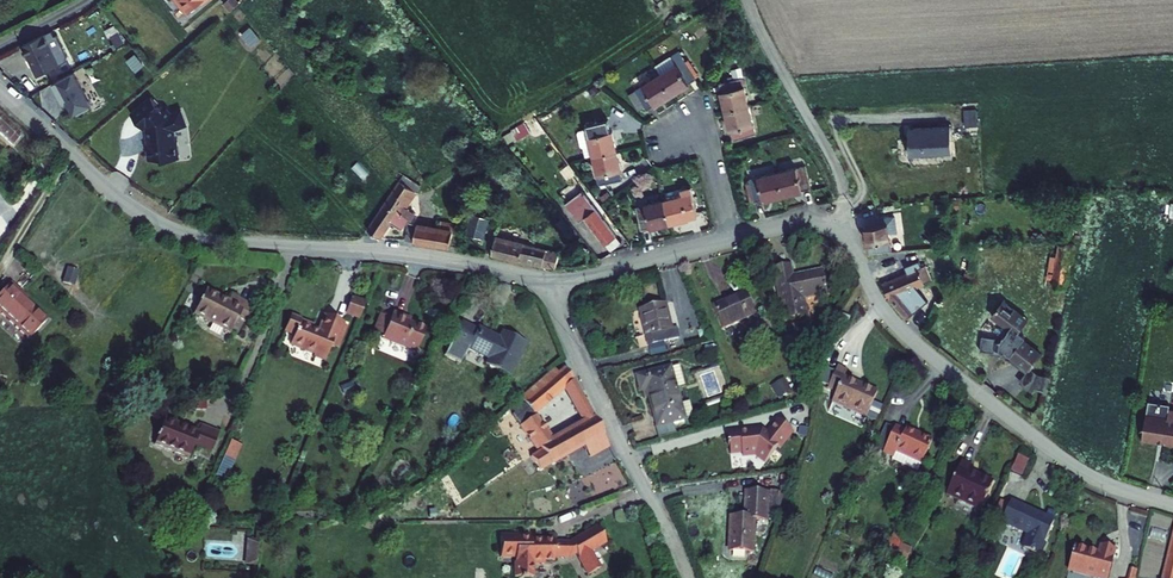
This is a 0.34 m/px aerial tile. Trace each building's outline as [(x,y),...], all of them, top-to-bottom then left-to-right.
[(179,2),(181,1),(188,9),(199,0),(178,0),(179,2)] [(45,36),(23,47),(39,77),(60,66),(45,36)] [(690,76),(672,49),(650,64),(655,72),(669,93),(686,82),(685,80),(690,76)] [(655,72),(632,87),(645,106),(652,102),(653,103),(669,93),(655,72)] [(76,115),(92,107),(74,73),(59,82),(53,85),(63,102),(68,100),(76,115)] [(737,74),(716,79),(718,87),(716,88),(720,107),(743,101),(737,74)] [(150,95),(132,112),(142,126),(146,124),(149,128),(148,134),(145,141),(147,155),(161,155),(161,157),(178,155),(177,139),(175,139),(174,126),(186,121),(180,108),(171,111),(165,106),(162,109),(150,95)] [(750,129),(743,101),(720,107),(725,126),(727,126),(729,134),(750,129)] [(0,114),(0,132),(14,145),(23,136),(0,114)] [(604,120),(582,125),(583,128),(575,130),(574,133),(577,146),(578,147),(587,144),(589,154),(613,148),(609,128),(607,129),(604,120)] [(952,155),(951,127),(908,129),(909,135),(911,134),(911,137),(909,137),(910,155),(941,153),(944,155),(952,155)] [(578,147),(581,156),(589,154),(587,144),(578,147)] [(0,160),(0,161),(4,165),(16,153),(11,148),(0,160)] [(618,166),(613,148),(589,154),(596,180),(617,175),(615,166),(618,166)] [(18,155),(16,153),(4,165),(6,167),(18,155)] [(800,162),(774,168),(780,193),(798,188),(797,185),(806,183),(800,162)] [(774,168),(746,176),(752,198),(759,196),(760,198),(780,193),(774,168)] [(390,173),(357,222),(371,232),(382,216),(392,222),(399,211),(390,205),(405,183),(390,173)] [(677,193),(661,197),(666,221),(684,217),(683,214),(692,212),(686,184),(675,186),(677,193)] [(611,232),(577,186),(561,198),(574,216),(579,212),(599,240),(611,232)] [(661,197),(633,203),(637,225),(645,223),(646,226),(666,221),(661,197)] [(938,219),(942,217),(939,210),(925,217),(929,224),(933,222),(934,225),(939,222),(938,219)] [(398,217),(395,233),(442,241),(446,217),(428,214),(427,221),(398,217)] [(874,251),(898,250),(892,231),(898,229),(894,214),(879,218),(880,223),(866,227),(874,251)] [(485,234),(482,250),(535,261),(536,259),(539,245),(485,234)] [(1074,246),(1061,243),(1052,284),(1064,287),(1074,246)] [(788,263),(771,266),(780,315),(801,311),(798,294),(823,290),(820,275),(791,280),(788,263)] [(919,266),(882,281),(888,296),(907,317),(918,307),(902,290),(926,280),(919,266)] [(0,296),(0,315),(27,340),(46,320),(16,292),(19,290),(12,283),(0,296)] [(742,288),(710,303),(720,325),(752,309),(742,288)] [(225,300),(203,291),(193,316),(231,332),(238,316),(247,319),(254,302),(228,292),(225,300)] [(995,335),(981,332),(978,347),(993,349),(993,346),(998,347),(1001,350),(1003,348),(1009,352),(1008,353),(1014,358),(1015,356),(1028,367),(1029,366),(1040,352),(1021,337),(1024,333),(1017,328),(1025,319),(1014,311),(1016,309),(1002,298),(991,313),(1008,326),(999,337),(995,337),(995,335)] [(349,300),(343,314),(355,319),(360,305),(349,300)] [(662,300),(636,307),(645,342),(675,334),(672,325),(668,326),(662,300)] [(850,315),(837,310),(832,324),(842,328),(850,315)] [(338,322),(320,315),(313,332),(307,329),(308,325),(295,320),(296,319),(285,315),(279,331),(289,335),(285,344),(309,354),(308,356),(320,361),(325,347),(328,348),(328,346),(337,324),(338,322)] [(378,338),(376,341),(410,356),(420,332),(396,322),(397,319),(388,315),(385,321),(378,338)] [(368,334),(378,338),(385,321),(376,317),(368,334)] [(472,326),(456,318),(443,344),(439,353),(451,359),(456,351),(459,344),(484,357),(481,361),(505,373),(522,340),(498,328),(493,337),(487,334),(489,331),(473,323),(472,326)] [(343,326),(337,324),(328,346),(334,349),(343,326)] [(845,366),(836,362),(827,382),(859,392),(862,382),(842,373),(845,366)] [(673,365),(665,367),(678,418),(686,416),(673,365)] [(575,385),(564,366),(557,372),(554,369),(523,392),(520,396),(524,402),(521,405),(527,414),(532,410),(561,387),(581,419),(555,434),(553,431),(549,433),(534,413),(529,416),(519,423),(534,446),(541,448),(530,455),(537,467),(581,444),(587,455),(608,445),(575,385)] [(1045,389),(1048,375),(1037,372),(1029,366),(1028,367),(1018,379),(1030,390),(1034,386),(1045,389)] [(665,367),(632,375),(636,389),(642,387),(652,425),(678,418),(665,367)] [(831,397),(854,407),(859,392),(827,382),(835,387),(831,397)] [(875,387),(862,382),(859,392),(854,407),(864,412),(875,387)] [(1143,440),(1172,444),(1172,411),(1169,410),(1170,405),(1149,401),(1143,440)] [(198,430),(163,416),(153,441),(189,455),(194,442),(209,448),(217,429),(201,422),(198,430)] [(772,425),(772,427),(723,429),(724,459),(743,458),(743,460),(772,459),(772,448),(791,447),(790,424),(772,425)] [(901,430),(892,425),(880,451),(890,456),(889,458),(915,470),(930,438),(916,432),(916,434),(902,428),(901,430)] [(231,438),(216,473),(228,479),(244,443),(231,438)] [(1011,471),(1023,475),(1030,458),(1018,453),(1011,471)] [(971,464),(960,459),(945,492),(979,508),(992,479),(969,469),(971,464)] [(741,517),(727,517),(728,552),(752,552),(752,519),(763,519),(763,491),(741,492),(741,517)] [(787,491),(763,491),(763,519),(780,518),(787,491)] [(1043,515),(1009,499),(999,520),(1028,533),(1022,547),(1036,553),(1052,519),(1051,518),(1043,515)] [(1046,509),(1043,515),(1051,518),(1053,513),(1052,509),(1050,508),(1046,509)] [(596,524),(568,539),(576,552),(585,570),(597,564),(588,547),(603,538),(596,524)] [(523,531),(500,531),(500,552),(515,552),(516,573),(534,573),(533,558),(542,558),(542,559),(551,559),(551,556),(553,556),(553,552),(553,539),(553,534),(523,534),(523,531)] [(1163,577),(1172,577),(1172,535),(1163,577)] [(253,564),(255,539),(243,538),(241,564),(253,564)] [(568,539),(553,539),(553,552),(576,552),(568,539)] [(887,558),(911,561),(913,543),(889,540),(887,558)] [(1072,547),(1065,570),(1089,577),(1105,577),(1113,553),(1098,548),(1095,555),(1072,547)]
